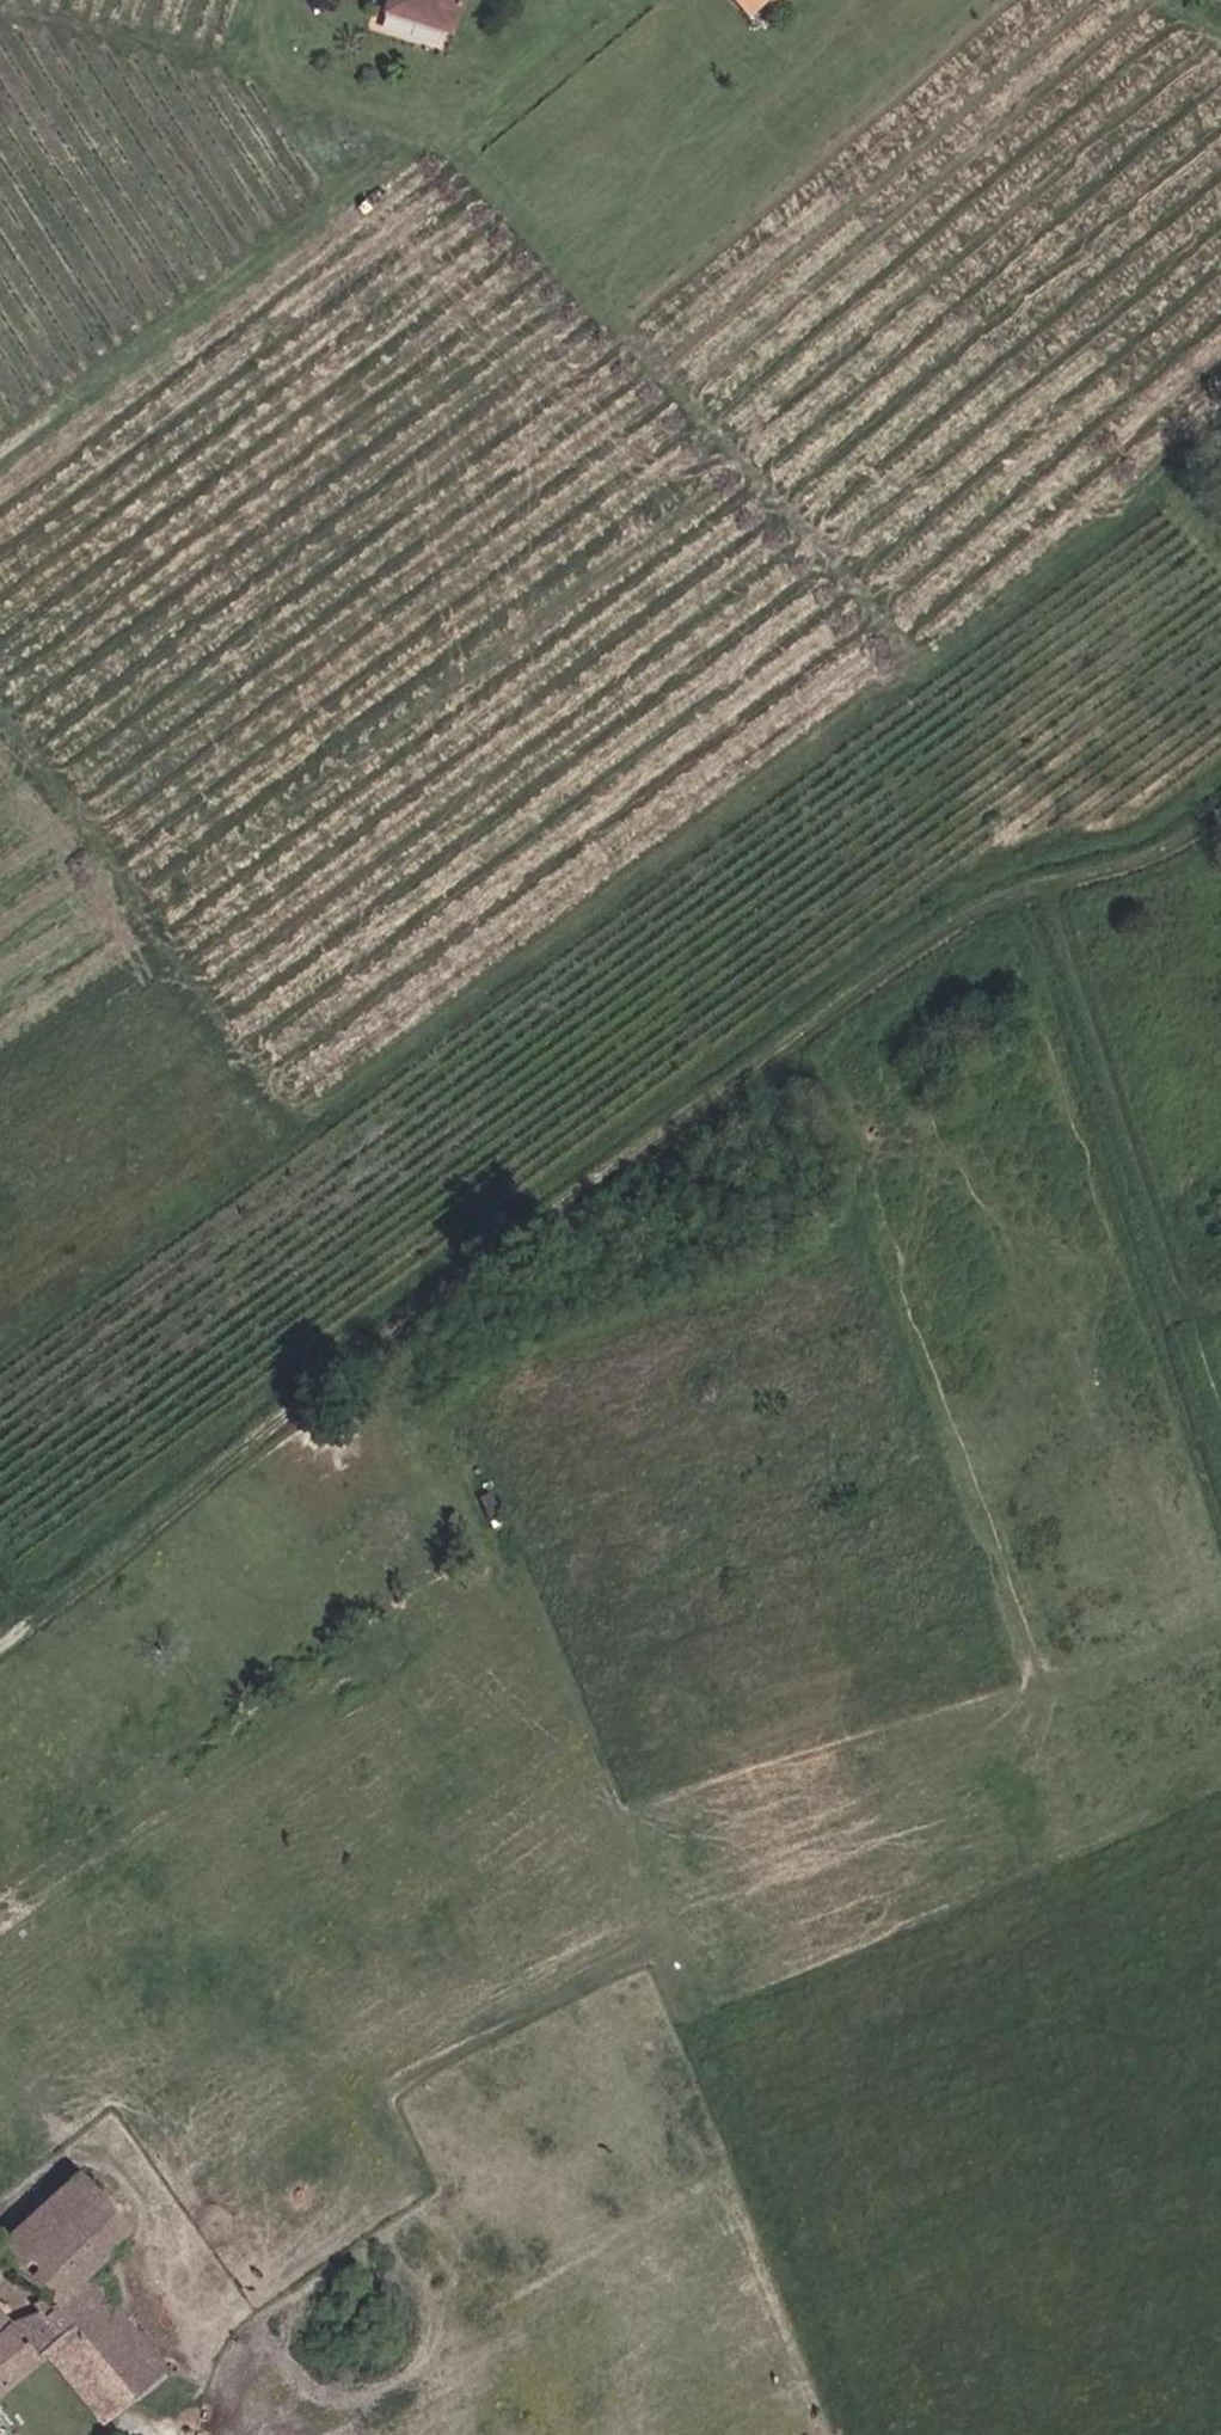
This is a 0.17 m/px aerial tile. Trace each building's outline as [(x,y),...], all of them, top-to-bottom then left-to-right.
[(461,0),(393,0),(454,21),(461,0)] [(751,8),(760,0),(744,0),(751,8)] [(385,14),(380,26),(442,48),(447,35),(385,14)] [(47,2308),(84,2273),(127,2231),(75,2173),(0,2244),(0,2251),(47,2308)] [(93,2285),(84,2273),(47,2308),(66,2330),(75,2321),(129,2394),(160,2366),(93,2285)] [(99,2420),(129,2394),(75,2321),(66,2330),(41,2352),(99,2420)] [(32,2360),(7,2328),(0,2334),(0,2390),(32,2360)]
